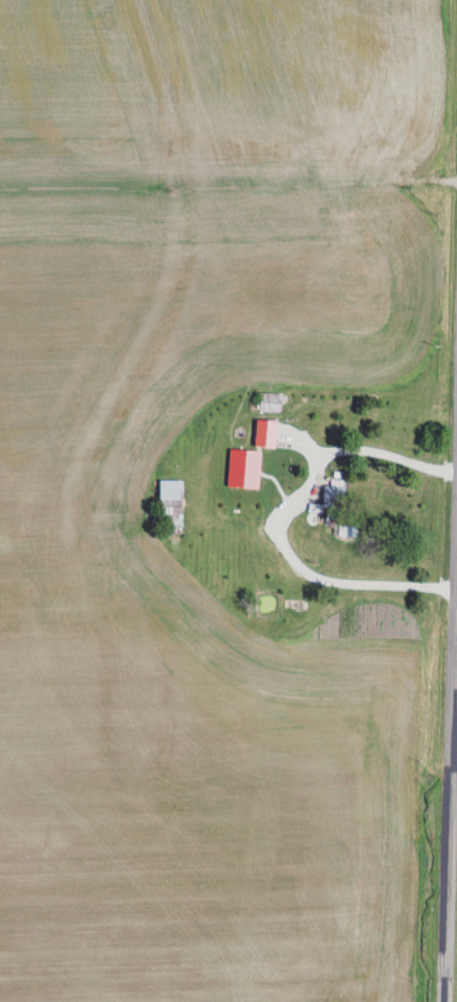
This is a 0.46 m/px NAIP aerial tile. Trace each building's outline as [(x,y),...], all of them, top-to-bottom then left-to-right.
[(281,393),(258,393),(258,411),(281,411),(281,393)] [(271,481),(229,478),(227,504),(268,508),(271,481)] [(183,525),(183,479),(159,479),(159,525),(183,525)] [(323,482),(323,503),(343,503),(343,482),(323,482)]
